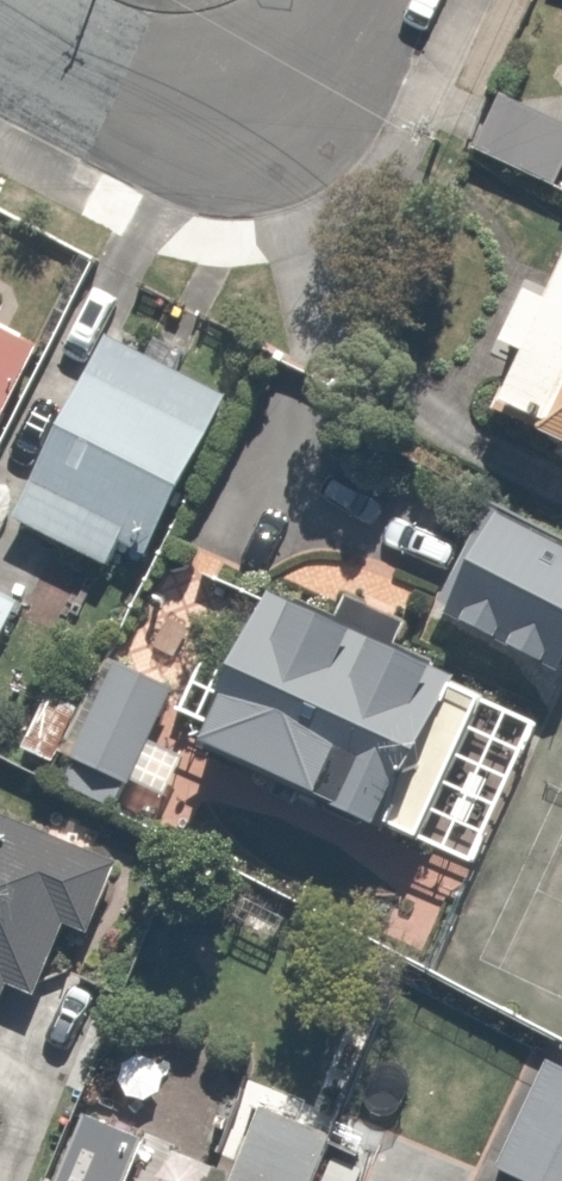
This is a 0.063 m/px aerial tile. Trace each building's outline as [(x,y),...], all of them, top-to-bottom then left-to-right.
[(470,152),(555,188),(561,171),(561,120),(495,92),(470,152)] [(507,349),(529,360),(507,402),(561,430),(561,295),(559,301),(537,290),(507,349)] [(48,338),(0,313),(0,431),(48,338)] [(102,334),(8,516),(104,566),(121,534),(152,550),(230,400),(102,334)] [(442,615),(561,674),(561,534),(498,502),(442,615)] [(276,585),(201,739),(473,871),(548,717),(276,585)] [(0,588),(0,651),(25,600),(0,588)] [(160,705),(99,680),(86,711),(40,692),(15,753),(51,768),(58,752),(129,781),(160,705)] [(0,818),(0,1013),(11,989),(36,999),(67,928),(90,937),(119,867),(0,818)] [(550,1065),(498,1171),(518,1180),(561,1180),(561,1070),(550,1065)] [(262,1112),(234,1180),(317,1180),(334,1142),(262,1112)] [(150,1146),(88,1121),(63,1180),(135,1180),(150,1146)]
